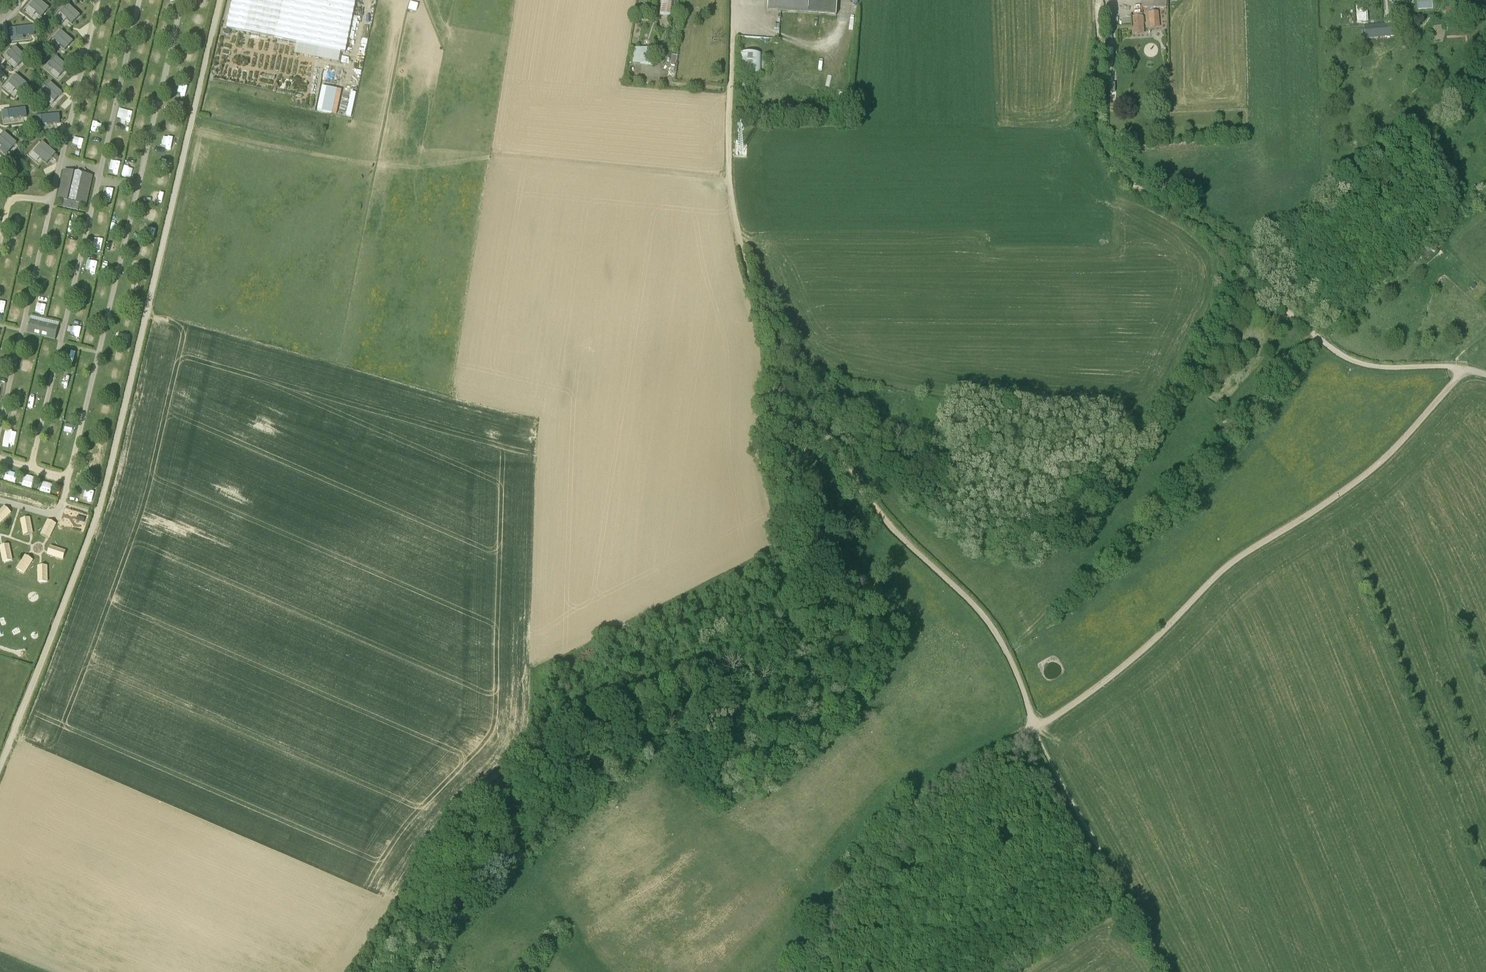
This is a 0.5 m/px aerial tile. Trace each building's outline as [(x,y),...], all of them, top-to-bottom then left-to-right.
[(30,7),(42,18),(50,8),(40,0),(36,0),(30,7)] [(345,55),(357,0),(233,0),(226,31),(345,55)] [(670,16),(671,0),(662,0),(660,15),(670,16)] [(767,11),(836,16),(837,0),(768,0),(767,11)] [(1167,0),(1141,0),(1141,7),(1166,8),(1167,0)] [(69,5),(61,13),(72,25),(81,16),(69,5)] [(1144,33),(1142,16),(1132,17),(1134,34),(1144,33)] [(10,28),(11,38),(35,35),(34,25),(10,28)] [(61,31),(54,40),(65,50),(74,42),(61,31)] [(16,46),(7,54),(18,66),(27,58),(16,46)] [(653,49),(634,48),(633,63),(651,64),(653,49)] [(739,53),(739,73),(761,74),(761,53),(739,53)] [(106,68),(115,70),(118,56),(109,54),(106,68)] [(56,57),(49,65),(61,76),(68,67),(56,57)] [(185,75),(193,77),(195,68),(188,66),(185,75)] [(17,75),(9,84),(21,94),(29,85),(17,75)] [(51,82),(43,91),(55,102),(63,93),(51,82)] [(128,91),(137,94),(139,87),(130,84),(128,91)] [(2,111),(3,120),(27,117),(26,108),(2,111)] [(125,109),(123,120),(131,121),(133,111),(125,109)] [(35,116),(36,125),(61,123),(60,114),(35,116)] [(102,131),(104,122),(95,119),(92,128),(102,131)] [(0,138),(0,143),(10,152),(18,143),(5,133),(0,138)] [(120,134),(118,141),(126,143),(128,136),(120,134)] [(98,153),(100,143),(89,141),(88,151),(98,153)] [(43,142),(34,152),(47,164),(57,154),(43,142)] [(134,175),(136,164),(127,162),(125,174),(134,175)] [(80,179),(75,179),(76,173),(65,170),(59,200),(64,201),(63,207),(78,210),(80,205),(86,206),(92,176),(81,174),(80,179)] [(58,213),(56,220),(65,222),(67,215),(58,213)] [(32,230),(40,233),(43,224),(35,221),(32,230)] [(142,226),(140,235),(156,237),(157,228),(142,226)] [(1437,250),(1433,245),(1425,252),(1429,257),(1437,250)] [(48,263),(57,264),(59,255),(50,253),(48,263)] [(148,271),(150,262),(137,260),(136,269),(148,271)] [(8,287),(0,287),(0,296),(8,296),(8,287)] [(31,320),(28,333),(41,336),(55,340),(59,327),(31,320)] [(74,321),(71,330),(81,333),(83,324),(74,321)] [(130,344),(132,332),(122,330),(120,342),(130,344)] [(33,370),(34,361),(24,360),(23,368),(33,370)] [(111,385),(109,392),(117,394),(119,387),(111,385)] [(26,397),(27,388),(18,386),(16,395),(26,397)] [(77,416),(79,407),(71,406),(69,415),(77,416)] [(3,446),(9,448),(11,442),(15,444),(18,432),(7,430),(3,446)] [(45,453),(52,454),(54,446),(47,445),(45,453)] [(0,510),(0,524),(12,513),(5,505),(0,510)] [(24,535),(34,534),(32,517),(22,518),(24,535)] [(50,539),(58,523),(49,519),(41,534),(50,539)] [(4,562),(15,560),(11,543),(1,546),(4,562)] [(48,554),(64,559),(67,549),(51,545),(48,554)] [(27,574),(34,558),(24,554),(18,570),(27,574)] [(49,565),(39,565),(39,582),(49,582),(49,565)]
